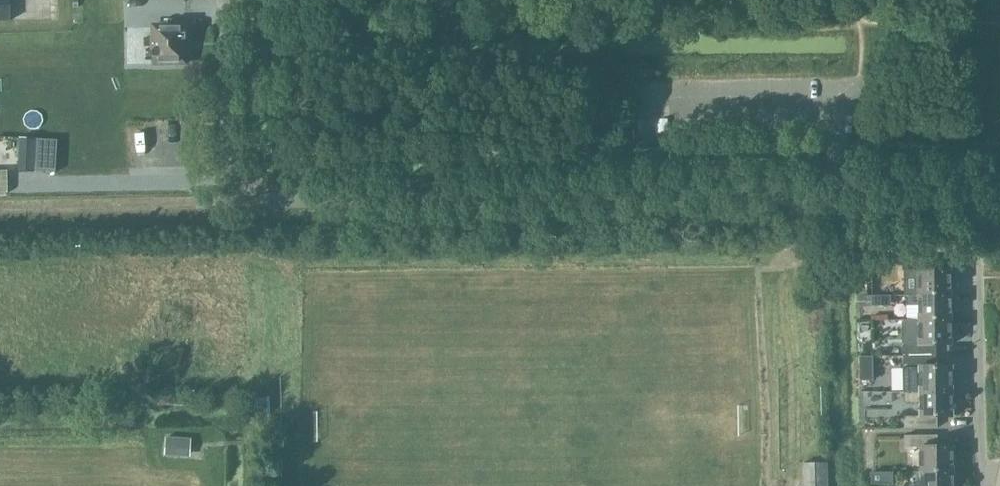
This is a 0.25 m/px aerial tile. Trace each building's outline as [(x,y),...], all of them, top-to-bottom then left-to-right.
[(11,21),(10,0),(0,0),(0,21),(11,21)] [(90,12),(79,12),(80,23),(90,22),(90,12)] [(187,64),(187,25),(154,26),(154,64),(187,64)] [(20,193),(87,192),(86,165),(19,166),(20,193)] [(918,258),(903,258),(903,270),(905,270),(905,294),(907,294),(918,294),(951,294),(951,269),(935,269),(935,258),(918,258)] [(918,294),(907,294),(907,305),(918,305),(919,319),(951,318),(951,294),(918,294)] [(858,296),(858,306),(872,305),(873,306),(886,306),(886,295),(872,295),(858,296)] [(919,319),(903,319),(904,355),(936,355),(936,343),(951,343),(951,318),(919,319)] [(936,355),(904,355),(904,392),(952,391),(952,366),(936,367),(936,355)] [(856,411),(895,410),(894,388),(856,390),(856,411)] [(952,391),(904,392),(904,403),(920,402),(920,416),(905,416),(905,428),(937,428),(937,416),(953,416),(952,391)] [(921,447),(921,471),(953,471),(953,446),(937,446),(937,435),(905,435),(905,447),(921,447)] [(167,437),(165,455),(191,457),(192,439),(167,437)] [(804,485),(828,485),(827,462),(804,462),(804,485)] [(922,485),(953,485),(953,471),(921,471),(922,485)] [(893,485),(893,472),(872,472),(872,485),(893,485)]
